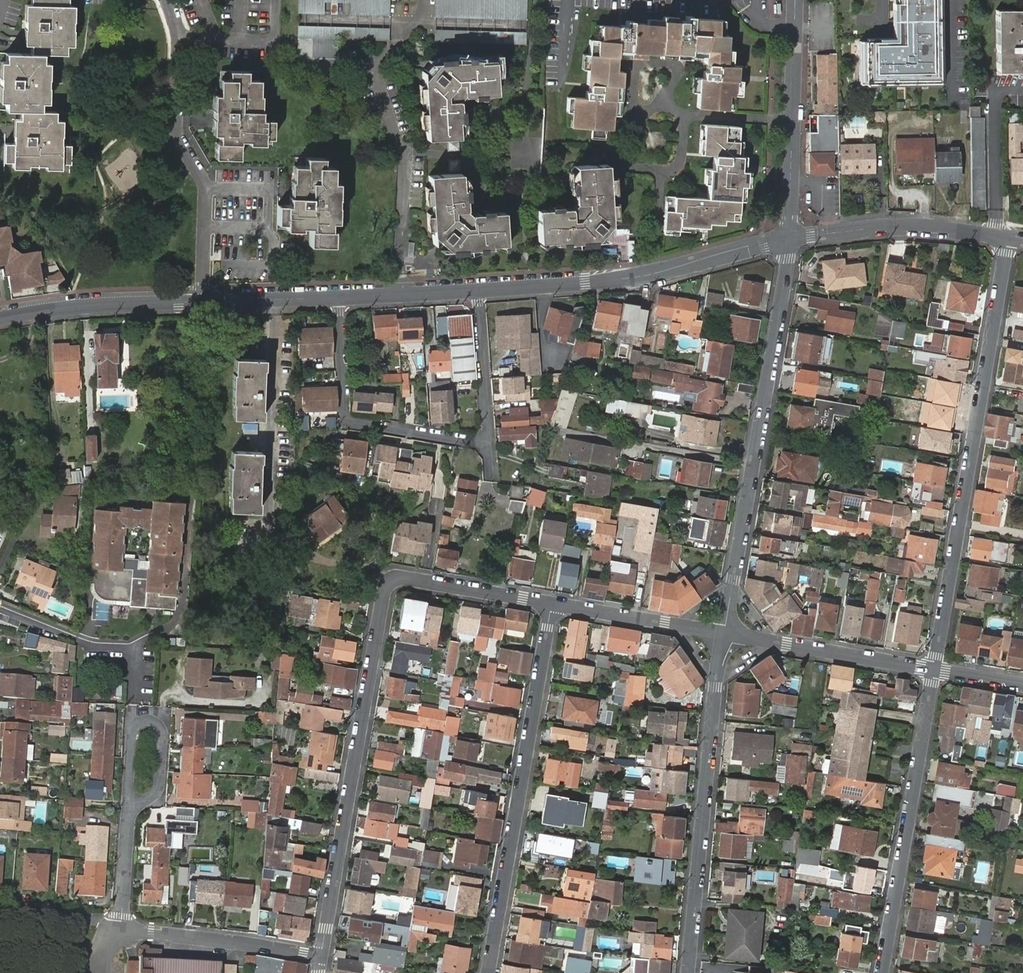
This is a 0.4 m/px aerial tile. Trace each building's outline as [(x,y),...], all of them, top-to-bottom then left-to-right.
[(7,73),(7,75),(6,76),(5,83),(11,83),(11,92),(5,92),(5,98),(10,99),(10,108),(24,109),(24,117),(18,117),(18,123),(23,123),(22,133),(19,133),(18,142),(9,142),(9,160),(17,160),(17,164),(25,164),(25,160),(34,161),(34,155),(49,155),(49,161),(57,162),(57,166),(65,166),(65,162),(74,163),(75,144),(66,143),(66,134),(65,134),(60,134),(60,127),(65,127),(66,118),(60,118),(60,110),(45,109),(46,101),(50,101),(51,94),(46,94),(46,85),(51,85),(53,85),(53,75),(51,75),(47,75),(47,67),(52,67),(52,61),(48,60),(48,52),(70,53),(71,46),(79,46),(79,40),(74,39),(74,30),(79,30),(81,31),(81,20),(80,20),(75,20),(75,12),(80,13),(80,5),(76,5),(76,0),(38,0),(38,3),(33,3),(33,10),(38,10),(37,18),(32,18),(31,18),(30,28),(35,28),(35,38),(31,37),(31,44),(37,45),(37,52),(13,51),(12,59),(7,59),(7,65),(12,65),(12,73),(7,73)] [(339,34),(388,36),(389,22),(390,0),(299,0),(298,32),(339,34)] [(436,23),(435,38),(527,41),(528,0),(436,0),(436,23)] [(892,35),(883,36),(865,36),(865,39),(858,39),(858,86),(942,85),(941,0),(891,0),(892,35)] [(997,66),(1013,66),(1014,62),(1022,62),(1022,4),(1022,8),(1011,8),(1011,4),(995,4),(997,66)] [(622,27),(600,25),(599,41),(592,40),(589,40),(588,55),(587,71),(586,84),(593,85),(593,87),(590,87),(590,92),(587,92),(587,98),(569,97),(568,111),(573,112),(578,113),(576,127),(593,128),(592,138),(607,139),(608,114),(615,115),(616,101),(619,101),(620,92),(617,90),(606,89),(607,82),(623,83),(624,67),(615,66),(616,51),(617,36),(622,36),(621,46),(624,48),(631,49),(646,49),(646,43),(660,44),(660,50),(660,52),(675,53),(675,39),(681,40),(680,51),(683,54),(692,54),(693,50),(704,51),(704,55),(704,65),(709,66),(709,67),(707,67),(706,72),(704,72),(703,78),(700,78),(699,93),(698,107),(727,109),(728,94),(734,94),(743,95),(743,80),(726,79),(726,74),(736,75),(739,73),(739,66),(733,65),(734,50),(730,50),(723,49),(724,35),(720,35),(720,20),(695,19),(695,17),(687,17),(686,21),(681,21),(681,25),(678,25),(678,22),(649,20),(649,25),(636,24),(636,22),(628,22),(628,26),(623,26),(623,30),(622,29),(622,27)] [(599,41),(600,25),(593,25),(592,40),(599,41)] [(337,77),(339,34),(298,32),(296,75),(337,77)] [(631,52),(631,49),(624,48),(621,46),(622,36),(617,36),(616,51),(631,52)] [(692,59),(692,54),(683,54),(680,51),(681,40),(675,39),(675,53),(674,58),(692,59)] [(818,102),(838,102),(837,51),(818,52),(818,102)] [(478,61),(454,60),(453,60),(435,61),(430,67),(434,70),(431,74),(427,72),(422,78),(427,138),(460,136),(458,120),(461,120),(460,99),(463,94),(496,92),(493,59),(479,61),(478,61)] [(744,66),(739,66),(739,73),(736,75),(726,74),(726,79),(743,80),(744,66)] [(223,110),(219,111),(218,110),(218,120),(222,120),(221,131),(215,131),(215,136),(218,137),(218,145),(220,145),(224,146),(224,153),(220,153),(220,159),(242,160),(243,142),(243,135),(251,135),(251,141),(261,141),(261,145),(268,145),(269,141),(277,141),(277,123),(265,123),(265,113),(262,113),(255,112),(255,104),(261,104),(261,97),(256,97),(256,88),(261,88),(261,82),(251,81),(251,72),(226,71),(225,80),(229,80),(229,87),(225,87),(225,95),(220,95),(220,102),(224,104),(223,110)] [(262,72),(251,72),(251,81),(261,82),(262,72)] [(622,101),(623,83),(607,82),(606,89),(617,90),(620,92),(619,101),(622,101)] [(980,106),(969,106),(970,116),(980,116),(980,106)] [(1019,121),(1018,108),(1010,108),(1010,122),(1019,121)] [(833,153),(838,152),(838,144),(838,114),(831,114),(818,114),(819,132),(809,133),(810,153),(808,153),(809,174),(834,173),(833,153)] [(818,114),(809,114),(809,133),(819,132),(818,114)] [(875,114),(875,124),(885,123),(885,114),(875,114)] [(970,118),(972,205),(986,205),(984,117),(970,118)] [(1010,184),(1022,184),(1022,130),(1022,123),(1008,124),(1010,184)] [(667,197),(665,234),(672,235),(673,231),(681,231),(687,232),(687,227),(696,227),(705,228),(706,225),(707,214),(711,214),(710,224),(724,225),(725,221),(732,222),(740,216),(740,201),(741,187),(745,188),(745,173),(730,172),(731,167),(743,167),(746,166),(746,158),(742,157),(742,149),(739,149),(739,141),(740,126),(705,124),(705,131),(701,130),(700,154),(718,155),(718,158),(715,158),(714,169),(711,169),(710,184),(709,199),(667,197)] [(896,139),(896,150),(897,172),(934,172),(934,155),(934,138),(896,139)] [(451,150),(460,150),(460,140),(450,140),(451,150)] [(875,173),(874,144),(841,144),(841,174),(875,173)] [(125,174),(136,154),(122,146),(110,166),(125,174)] [(49,164),(49,161),(49,155),(34,155),(34,161),(33,163),(49,164)] [(934,172),(934,181),(959,181),(959,155),(934,155),(934,172)] [(461,157),(451,158),(452,169),(462,168),(461,157)] [(301,182),(295,182),(295,190),(299,190),(299,198),(292,198),(292,206),(280,206),(280,225),(289,225),(289,231),(305,232),(305,225),(313,226),(313,232),(313,246),(335,246),(335,240),(331,240),(331,234),(335,234),(336,226),(339,226),(339,219),(333,219),(334,210),(339,210),(341,210),(341,200),(339,200),(334,200),(334,193),(340,193),(340,185),(335,184),(335,176),(330,176),(330,168),(327,167),(327,159),(308,159),(307,167),(297,167),(297,174),(301,175),(301,182)] [(296,167),(297,167),(307,167),(308,159),(296,159),(296,167)] [(337,160),(327,159),(327,167),(330,168),(335,168),(336,168),(337,160)] [(555,240),(578,242),(597,241),(602,233),(599,231),(602,227),(605,229),(611,221),(608,163),(576,165),(577,181),(574,181),(575,202),(572,206),(539,208),(540,241),(555,240)] [(469,248),(490,244),(506,243),(504,211),(471,213),(468,209),(466,188),(463,188),(462,172),(429,174),(433,233),(439,240),(443,236),(446,240),(443,243),(448,249),(469,248)] [(7,272),(7,275),(10,293),(45,283),(41,265),(39,250),(22,255),(11,244),(8,226),(0,228),(0,270),(2,269),(3,267),(7,268),(7,272)] [(948,253),(949,243),(939,243),(938,253),(948,253)] [(821,261),(822,269),(826,269),(827,278),(823,278),(824,288),(863,283),(860,264),(842,266),(837,266),(835,259),(821,261)] [(903,266),(888,263),(884,292),(921,298),(925,276),(915,274),(914,278),(910,277),(911,273),(902,272),(903,266)] [(52,275),(46,275),(48,284),(66,281),(61,271),(52,275)] [(744,280),(741,301),(758,304),(762,284),(744,280)] [(951,281),(946,307),(973,311),(977,285),(951,281)] [(1014,311),(1022,313),(1022,288),(1018,287),(1014,311)] [(705,304),(720,307),(722,294),(708,291),(705,304)] [(670,324),(676,297),(660,294),(654,321),(670,324)] [(825,297),(808,294),(806,305),(823,309),(825,297)] [(696,301),(676,297),(670,324),(669,332),(697,337),(700,322),(694,321),(696,301)] [(825,297),(823,309),(827,309),(836,311),(838,300),(825,297)] [(599,300),(594,326),(616,331),(621,305),(599,300)] [(926,326),(942,328),(943,318),(937,317),(939,302),(930,301),(926,326)] [(571,313),(549,306),(543,326),(552,329),(551,333),(561,335),(559,340),(572,343),(576,328),(570,327),(574,314),(571,313)] [(570,327),(576,328),(584,307),(573,308),(571,313),(574,314),(570,327)] [(852,314),(836,311),(827,309),(823,330),(849,335),(852,314)] [(374,315),(376,340),(396,339),(394,313),(374,315)] [(522,376),(539,374),(536,332),(529,332),(527,314),(493,317),(495,350),(521,348),(522,365),(495,368),(496,378),(522,376)] [(472,315),(447,317),(451,376),(452,381),(477,379),(472,315)] [(744,345),(761,349),(762,341),(756,340),(759,320),(731,315),(727,337),(745,341),(744,345)] [(422,316),(397,317),(399,342),(423,340),(422,316)] [(448,333),(447,317),(437,318),(438,334),(448,333)] [(901,338),(904,322),(892,320),(889,336),(901,338)] [(1022,339),(1022,330),(1016,329),(1015,338),(1022,339)] [(789,366),(794,367),(800,368),(802,360),(813,362),(818,335),(795,331),(789,366)] [(334,353),(332,332),(299,333),(299,354),(334,353)] [(95,334),(96,362),(97,388),(117,387),(117,361),(116,333),(95,334)] [(922,351),(967,358),(970,339),(943,335),(941,350),(923,347),(922,351)] [(888,345),(900,347),(901,338),(889,336),(888,345)] [(593,342),(576,339),(572,352),(591,356),(593,342)] [(732,343),(707,339),(705,350),(711,351),(707,371),(726,374),(732,343)] [(78,360),(81,360),(81,344),(70,345),(69,342),(54,344),(55,360),(78,359),(78,360)] [(625,348),(623,360),(661,367),(662,358),(641,354),(641,351),(625,348)] [(711,351),(705,350),(699,349),(695,368),(707,371),(711,351)] [(1011,349),(1006,380),(1022,383),(1022,351),(1011,349)] [(428,353),(430,371),(449,369),(448,351),(428,353)] [(591,356),(572,352),(570,358),(589,362),(591,356)] [(946,357),(942,379),(962,382),(966,360),(946,357)] [(56,389),(82,388),(81,360),(78,360),(78,359),(55,360),(56,389)] [(262,421),(264,361),(239,360),(238,420),(262,421)] [(689,365),(663,360),(662,368),(688,373),(689,365)] [(782,365),(781,371),(793,373),(794,367),(789,366),(782,365)] [(882,372),(883,370),(871,368),(869,379),(871,380),(881,381),(882,372)] [(400,373),(400,369),(397,369),(397,374),(382,374),(383,382),(401,382),(400,373)] [(829,373),(816,370),(816,373),(796,370),(792,392),(813,395),(814,392),(821,393),(823,380),(828,381),(829,373)] [(690,408),(700,409),(716,413),(718,404),(720,405),(720,403),(722,403),(725,401),(725,397),(724,395),(722,395),(722,393),(720,393),(721,384),(705,381),(650,372),(648,382),(673,386),(672,392),(692,395),(690,408)] [(881,381),(880,386),(886,387),(888,374),(882,372),(881,381)] [(409,373),(400,373),(401,382),(403,396),(410,395),(409,373)] [(522,376),(502,377),(504,393),(505,392),(506,400),(522,399),(521,392),(523,391),(522,385),(522,376)] [(956,406),(960,383),(928,377),(923,400),(935,402),(956,406)] [(869,392),(879,394),(880,386),(881,381),(871,380),(869,392)] [(452,420),(449,381),(436,382),(437,391),(430,392),(433,422),(452,420)] [(737,391),(753,393),(755,386),(739,383),(737,391)] [(522,399),(506,400),(506,402),(529,400),(528,384),(522,385),(523,391),(521,392),(522,399)] [(303,411),(338,410),(336,386),(302,387),(303,411)] [(354,391),(353,410),(374,412),(375,409),(388,411),(390,394),(354,391)] [(609,397),(608,405),(613,405),(612,411),(620,412),(621,407),(626,408),(625,414),(645,417),(647,404),(627,400),(626,400),(609,397)] [(790,404),(786,426),(817,432),(830,434),(833,413),(857,417),(859,406),(814,398),(812,408),(790,404)] [(499,416),(499,427),(549,424),(557,399),(536,401),(537,408),(538,408),(538,416),(527,417),(527,413),(526,407),(507,409),(507,415),(499,416)] [(951,432),(956,406),(935,402),(923,400),(918,425),(922,426),(951,432)] [(991,412),(986,436),(996,438),(1008,440),(1010,441),(1012,433),(1008,432),(1010,419),(1014,420),(1015,416),(991,412)] [(892,413),(891,421),(908,423),(909,415),(892,413)] [(677,425),(678,416),(655,414),(654,423),(677,425)] [(717,422),(694,418),(682,416),(678,437),(691,440),(713,444),(717,422)] [(326,418),(326,426),(335,426),(335,418),(326,418)] [(872,434),(874,420),(860,418),(858,432),(872,434)] [(533,426),(496,429),(497,442),(523,440),(523,449),(535,448),(533,426)] [(951,432),(922,426),(919,446),(951,452),(955,432),(951,432)] [(87,460),(97,460),(96,435),(86,435),(87,460)] [(620,446),(564,435),(560,454),(616,466),(620,446)] [(336,437),(331,467),(360,472),(365,442),(336,437)] [(1008,440),(996,438),(994,445),(1007,448),(1008,440)] [(395,447),(377,444),(376,452),(375,456),(381,457),(380,462),(378,476),(391,477),(391,480),(390,485),(410,489),(410,486),(423,488),(429,489),(431,472),(429,472),(432,456),(424,455),(420,454),(419,458),(410,457),(410,453),(411,450),(399,448),(397,459),(393,459),(395,447)] [(234,512),(259,513),(261,453),(236,452),(234,512)] [(781,459),(778,458),(777,469),(779,469),(778,475),(797,479),(797,476),(802,477),(802,479),(813,482),(817,459),(801,456),(782,452),(781,459)] [(1005,494),(1006,494),(1010,475),(1013,475),(1016,461),(993,457),(986,490),(1005,494)] [(652,462),(634,459),(631,475),(649,478),(652,462)] [(689,460),(683,459),(680,481),(685,482),(689,460)] [(710,464),(689,460),(685,482),(706,486),(710,464)] [(921,482),(943,486),(947,467),(917,461),(914,481),(921,482)] [(588,470),(549,462),(547,475),(586,481),(588,470)] [(71,483),(69,468),(53,470),(55,486),(71,483)] [(588,470),(586,481),(583,495),(606,499),(610,474),(588,470)] [(452,516),(471,519),(478,481),(459,478),(452,516)] [(801,484),(773,479),(769,505),(800,510),(803,511),(804,509),(808,486),(801,484)] [(921,482),(914,481),(912,496),(915,497),(914,502),(924,504),(925,499),(928,500),(926,506),(939,509),(943,486),(921,482)] [(512,485),(511,495),(522,496),(523,487),(512,485)] [(422,494),(423,488),(410,486),(410,489),(409,492),(422,494)] [(531,488),(528,498),(545,499),(546,489),(531,488)] [(860,505),(862,495),(830,489),(826,513),(826,515),(857,521),(858,517),(858,514),(838,511),(840,502),(860,505)] [(977,489),(974,512),(984,513),(982,523),(999,526),(1005,494),(986,490),(977,489)] [(77,496),(53,495),(52,514),(41,513),(40,537),(55,538),(55,532),(75,534),(77,496)] [(333,495),(302,518),(320,543),(351,520),(333,495)] [(704,507),(705,497),(699,496),(696,514),(713,517),(714,508),(704,507)] [(713,517),(723,519),(726,501),(705,497),(704,507),(714,508),(713,517)] [(892,503),(892,500),(876,497),(871,497),(870,501),(865,500),(863,510),(869,511),(867,522),(871,523),(891,526),(904,529),(909,522),(911,513),(908,506),(892,503)] [(510,498),(509,509),(522,511),(525,500),(510,498)] [(149,509),(118,507),(118,511),(94,511),(90,583),(93,583),(93,586),(96,591),(99,596),(104,601),(126,601),(126,605),(173,607),(179,500),(149,499),(149,509)] [(655,531),(659,508),(621,501),(619,515),(634,517),(638,521),(633,551),(651,554),(653,541),(653,539),(654,532),(655,531)] [(611,509),(578,504),(576,515),(597,518),(597,522),(609,524),(611,509)] [(938,515),(939,509),(926,506),(924,513),(938,515)] [(796,534),(798,517),(766,511),(763,528),(796,534)] [(843,529),(855,532),(857,523),(814,515),(812,526),(843,531),(843,529)] [(724,522),(699,518),(692,516),(689,536),(696,537),(695,539),(708,541),(707,549),(719,551),(724,522)] [(565,533),(566,523),(543,519),(539,544),(553,547),(553,550),(562,551),(565,533)] [(597,522),(594,540),(612,543),(616,521),(613,520),(612,525),(609,524),(597,522)] [(399,525),(395,525),(393,537),(391,549),(397,550),(420,554),(422,541),(425,542),(428,523),(415,521),(411,540),(403,538),(406,523),(399,522),(399,525)] [(869,534),(871,523),(867,522),(863,522),(857,521),(857,523),(855,532),(869,534)] [(902,542),(904,529),(891,526),(889,539),(902,542)] [(654,532),(653,539),(660,540),(662,533),(655,531),(654,532)] [(441,533),(439,543),(446,544),(448,534),(441,533)] [(798,541),(785,539),(785,541),(761,536),(759,549),(795,556),(798,541)] [(909,536),(905,557),(932,562),(936,541),(909,536)] [(855,548),(856,540),(847,538),(845,546),(855,548)] [(1016,544),(994,540),(993,542),(976,539),(973,557),(996,561),(998,547),(1016,550),(1016,544)] [(670,556),(672,544),(653,541),(651,554),(647,568),(667,572),(670,556)] [(676,565),(680,544),(672,543),(672,544),(670,556),(676,565)] [(512,544),(512,545),(510,557),(512,557),(510,576),(530,579),(533,561),(517,558),(518,550),(519,546),(512,544)] [(439,548),(436,563),(454,566),(456,551),(439,548)] [(537,553),(518,550),(517,558),(533,561),(535,561),(537,553)] [(57,571),(26,558),(16,583),(26,587),(30,589),(27,599),(40,605),(38,609),(43,611),(53,587),(51,586),(57,571)] [(897,558),(895,570),(902,571),(903,559),(897,558)] [(629,562),(611,559),(609,571),(628,574),(629,569),(629,562)] [(744,587),(760,608),(777,597),(769,587),(770,582),(772,583),(776,562),(758,559),(755,579),(746,578),(744,587)] [(921,573),(923,563),(903,559),(902,571),(895,570),(895,573),(912,576),(913,571),(921,573)] [(790,569),(787,589),(796,583),(799,564),(788,562),(787,568),(790,569)] [(969,587),(1003,593),(1004,589),(996,588),(999,574),(997,573),(998,570),(973,565),(969,587)] [(806,566),(804,578),(812,580),(813,577),(819,578),(820,569),(806,566)] [(557,586),(573,588),(576,571),(573,571),(560,568),(557,586)] [(689,584),(699,598),(720,582),(710,568),(689,584)] [(607,581),(606,589),(632,593),(636,570),(629,569),(628,574),(609,571),(607,581)] [(858,579),(860,570),(849,569),(849,572),(848,576),(848,577),(858,579)] [(858,579),(867,580),(869,572),(860,570),(858,579)] [(837,586),(846,587),(847,584),(848,577),(848,576),(849,572),(840,571),(837,586)] [(582,596),(604,600),(606,589),(607,581),(589,578),(590,574),(586,572),(582,596)] [(649,608),(678,613),(699,598),(689,584),(684,576),(672,584),(653,580),(649,608)] [(878,580),(869,578),(867,590),(876,591),(878,580)] [(904,602),(907,580),(898,578),(894,600),(904,602)] [(1002,602),(1003,593),(969,587),(968,597),(995,603),(995,601),(1002,602)] [(867,590),(866,589),(864,600),(872,602),(869,617),(871,617),(876,591),(867,590)] [(292,606),(290,614),(307,617),(308,611),(310,601),(311,599),(311,598),(292,595),(290,605),(292,606)] [(776,630),(800,613),(788,597),(764,613),(776,630)] [(339,606),(340,602),(317,598),(317,600),(315,612),(312,625),(332,629),(335,615),(337,616),(339,606)] [(359,601),(341,598),(340,602),(339,606),(357,608),(359,601)] [(317,600),(311,599),(310,601),(308,611),(315,612),(317,600)] [(863,608),(858,634),(879,638),(882,619),(871,617),(869,617),(872,602),(864,600),(863,608)] [(959,600),(957,607),(971,610),(972,603),(959,600)] [(822,625),(821,628),(832,630),(836,604),(819,601),(815,624),(822,625)] [(422,625),(425,605),(406,603),(403,622),(422,625)] [(441,608),(425,605),(422,625),(421,627),(438,630),(441,608)] [(841,631),(858,634),(863,608),(848,605),(846,605),(846,606),(841,631)] [(480,614),(481,610),(461,607),(458,629),(477,632),(480,614)] [(791,632),(811,636),(815,609),(808,608),(806,616),(800,614),(793,619),(791,632)] [(899,613),(894,641),(915,645),(921,609),(912,608),(911,615),(899,613)] [(527,613),(505,609),(501,633),(505,633),(506,628),(524,630),(527,613)] [(496,617),(480,614),(477,632),(477,634),(493,636),(496,617)] [(569,621),(562,661),(564,662),(578,665),(580,658),(584,636),(586,623),(569,621)] [(959,651),(979,655),(983,637),(983,634),(985,627),(964,624),(959,651)] [(420,635),(420,637),(419,644),(431,647),(434,647),(437,630),(421,627),(420,635)] [(639,632),(609,627),(606,649),(616,651),(616,650),(616,646),(627,648),(627,652),(636,653),(637,646),(639,632)] [(1015,640),(1022,641),(1022,631),(1017,630),(1015,640)] [(401,632),(400,641),(419,644),(420,637),(420,635),(401,632)] [(673,637),(639,632),(637,646),(643,646),(643,643),(648,644),(647,655),(651,656),(652,653),(667,655),(669,653),(677,643),(673,637)] [(983,634),(979,655),(1000,658),(1002,650),(1011,651),(1014,633),(1005,632),(1004,638),(983,634)] [(323,635),(322,635),(320,652),(314,651),(314,654),(316,654),(315,659),(335,663),(336,657),(352,660),(355,642),(329,637),(329,636),(323,635)] [(42,638),(37,636),(33,650),(39,651),(42,638)] [(63,653),(65,644),(42,638),(39,651),(47,652),(47,650),(63,653)] [(458,640),(449,639),(448,649),(444,674),(452,675),(458,640)] [(400,641),(396,640),(390,671),(406,674),(409,658),(429,662),(431,647),(419,644),(400,641)] [(1011,664),(1022,667),(1022,641),(1015,640),(1011,664)] [(703,680),(677,643),(669,653),(673,659),(665,665),(684,693),(703,680)] [(73,661),(74,646),(68,645),(68,655),(52,653),(51,674),(62,675),(63,671),(66,671),(67,661),(73,661)] [(530,652),(500,647),(498,657),(505,658),(506,652),(511,652),(508,670),(527,674),(530,652)] [(279,660),(280,653),(272,653),(271,668),(278,669),(278,667),(279,660)] [(300,664),(301,657),(280,653),(279,660),(278,667),(289,669),(291,663),(300,664)] [(604,667),(619,671),(628,673),(629,670),(621,669),(622,666),(616,665),(616,663),(607,662),(607,657),(597,655),(595,667),(604,669),(604,667)] [(187,656),(185,684),(194,684),(193,694),(242,697),(242,688),(252,688),(253,676),(231,674),(230,682),(208,680),(209,658),(187,656)] [(768,656),(749,669),(765,692),(775,685),(770,678),(779,672),(768,656)] [(578,665),(564,662),(561,677),(589,682),(592,666),(585,665),(582,665),(578,665)] [(488,663),(485,681),(493,682),(495,671),(496,664),(488,663)] [(331,681),(334,666),(325,665),(323,679),(331,681)] [(684,693),(665,665),(660,669),(679,697),(684,693)] [(852,669),(832,665),(828,688),(843,690),(875,695),(877,683),(877,682),(871,681),(870,690),(849,687),(852,669)] [(354,689),(357,670),(334,666),(331,681),(323,679),(322,683),(354,689)] [(289,669),(278,667),(278,669),(278,676),(287,678),(296,679),(297,674),(289,672),(289,669)] [(495,671),(493,682),(503,684),(505,672),(495,671)] [(628,673),(618,671),(614,688),(603,686),(601,692),(614,694),(624,696),(628,673)] [(436,709),(446,710),(450,675),(439,674),(436,709)] [(645,676),(629,675),(623,705),(642,708),(645,676)] [(287,678),(278,676),(276,691),(284,693),(287,678)] [(456,697),(460,677),(453,676),(452,682),(450,696),(451,696),(449,704),(462,706),(463,698),(456,697)] [(3,677),(2,697),(32,699),(33,682),(28,681),(28,679),(3,677)] [(56,677),(55,701),(70,702),(72,678),(56,677)] [(402,699),(418,702),(419,695),(409,694),(404,693),(406,679),(389,677),(386,695),(402,698),(402,699)] [(894,698),(913,701),(914,690),(908,689),(906,686),(907,681),(897,679),(894,698)] [(288,693),(286,701),(304,704),(319,706),(320,697),(310,695),(312,684),(296,681),(294,694),(288,693)] [(493,682),(485,681),(484,684),(487,684),(484,701),(516,706),(519,689),(503,686),(503,684),(493,682)] [(735,683),(733,701),(751,703),(751,702),(752,690),(753,685),(740,683),(735,683)] [(875,695),(876,695),(890,697),(890,692),(883,691),(884,684),(877,683),(875,695)] [(945,704),(942,724),(957,726),(967,727),(973,689),(965,688),(963,703),(965,703),(964,707),(945,704)] [(993,693),(973,689),(967,727),(965,737),(972,739),(975,716),(988,718),(993,693)] [(837,757),(832,757),(829,774),(863,779),(876,695),(875,695),(843,690),(842,695),(847,696),(845,709),(840,708),(836,730),(841,730),(840,745),(834,744),(833,749),(838,750),(837,757)] [(284,693),(276,691),(275,699),(286,701),(288,693),(284,693)] [(774,693),(773,701),(795,705),(796,697),(774,693)] [(613,702),(623,704),(624,696),(614,694),(613,702)] [(1016,697),(999,694),(993,723),(992,729),(1003,732),(1003,728),(1010,730),(1016,697)] [(566,696),(563,716),(593,721),(596,700),(566,696)] [(350,711),(351,701),(331,698),(329,708),(340,710),(350,711)] [(275,699),(274,711),(274,712),(273,724),(281,725),(282,710),(302,713),(300,726),(320,729),(322,715),(339,718),(340,710),(329,708),(319,706),(319,707),(303,705),(304,704),(286,701),(275,699)] [(17,701),(16,721),(26,721),(27,715),(59,718),(60,704),(17,701)] [(751,703),(733,701),(732,711),(750,712),(751,703)] [(70,703),(69,714),(85,714),(85,704),(70,703)] [(796,707),(773,704),(771,713),(794,717),(796,707)] [(390,712),(388,721),(426,727),(427,725),(441,727),(443,714),(441,711),(423,708),(422,717),(390,712)] [(685,713),(657,710),(649,710),(646,709),(644,742),(652,742),(681,745),(686,745),(686,736),(681,735),(682,729),(683,729),(685,713)] [(273,724),(274,712),(258,711),(257,723),(273,724)] [(506,719),(506,716),(488,713),(487,718),(491,719),(491,724),(489,724),(486,735),(488,735),(507,739),(510,739),(513,720),(506,719)] [(443,732),(456,735),(457,727),(452,726),(453,717),(446,716),(443,732)] [(791,727),(793,720),(784,717),(782,725),(791,727)] [(202,746),(204,746),(205,737),(203,737),(204,719),(183,718),(181,746),(183,746),(202,746)] [(205,737),(204,746),(215,747),(216,719),(204,719),(203,737),(205,737)] [(992,729),(993,723),(984,721),(981,740),(990,742),(992,729)] [(93,740),(92,757),(111,757),(113,723),(95,722),(94,730),(94,735),(93,740)] [(1,758),(18,759),(23,759),(24,724),(0,723),(0,732),(3,732),(2,743),(1,758)] [(957,726),(942,724),(940,735),(945,736),(943,750),(953,751),(957,726)] [(65,737),(65,727),(48,726),(47,736),(65,737)] [(438,760),(443,732),(426,729),(415,727),(410,755),(421,758),(428,759),(433,760),(438,761),(438,760)] [(551,728),(550,737),(567,740),(566,746),(582,749),(585,733),(580,733),(551,728)] [(94,730),(86,730),(85,739),(93,740),(94,735),(94,730)] [(333,752),(336,734),(310,730),(305,758),(299,757),(298,766),(313,768),(324,770),(325,765),(328,765),(330,752),(333,752)] [(772,735),(733,731),(731,751),(733,751),(741,758),(770,761),(772,735)] [(474,759),(478,740),(478,738),(456,735),(443,732),(438,760),(445,761),(449,762),(451,755),(446,754),(449,741),(455,742),(453,755),(474,759)] [(507,739),(488,735),(487,742),(506,746),(507,739)] [(378,742),(377,750),(400,754),(404,754),(405,746),(378,742)] [(650,765),(662,767),(679,768),(681,751),(681,745),(652,742),(650,765)] [(812,745),(791,743),(790,751),(811,754),(812,745)] [(180,772),(200,773),(202,746),(183,746),(182,756),(180,756),(180,772)] [(377,750),(376,750),(373,765),(392,769),(393,759),(399,760),(400,754),(377,750)] [(787,754),(784,781),(803,783),(806,756),(787,754)] [(111,757),(92,757),(90,782),(85,782),(85,791),(110,792),(111,757)] [(1,758),(0,776),(0,782),(21,783),(23,759),(18,759),(1,758)] [(422,777),(430,779),(433,760),(428,759),(426,774),(423,773),(422,777)] [(564,779),(563,786),(569,787),(574,788),(578,764),(547,759),(544,776),(564,779)] [(502,772),(449,762),(445,761),(441,778),(475,785),(477,778),(500,783),(502,772)] [(612,764),(598,761),(596,770),(611,772),(612,764)] [(293,784),(295,766),(270,762),(269,775),(269,780),(272,780),(271,788),(283,789),(284,782),(293,784)] [(941,762),(937,785),(961,789),(965,767),(941,762)] [(338,781),(340,772),(324,770),(313,768),(312,777),(338,781)] [(684,770),(662,768),(660,791),(664,791),(682,793),(684,770)] [(209,798),(210,773),(200,773),(180,772),(172,772),(171,784),(179,784),(178,797),(196,798),(209,798)] [(880,801),(883,783),(881,782),(863,779),(829,774),(826,793),(880,801)] [(381,776),(377,800),(389,802),(390,796),(404,799),(406,789),(400,788),(402,780),(381,776)] [(765,780),(750,779),(749,781),(727,779),(725,799),(748,801),(749,789),(758,790),(757,792),(778,794),(779,782),(765,780)] [(432,795),(433,792),(434,784),(435,783),(427,782),(425,793),(432,795)] [(594,783),(592,792),(595,792),(607,794),(608,786),(609,786),(594,783)] [(446,795),(448,787),(434,784),(433,792),(446,795)] [(29,785),(29,794),(46,795),(47,786),(29,785)] [(961,789),(937,785),(935,795),(941,795),(940,802),(938,814),(935,815),(933,817),(932,819),(932,821),(932,822),(934,824),(936,825),(934,835),(960,840),(963,822),(958,821),(960,807),(966,808),(969,790),(961,789)] [(999,787),(998,793),(1009,795),(1015,796),(1017,787),(1004,785),(1004,788),(999,787)] [(280,809),(283,789),(271,788),(267,813),(293,817),(294,811),(280,809)] [(660,791),(634,789),(633,805),(663,807),(664,791),(660,791)] [(975,809),(978,792),(969,790),(966,808),(975,809)] [(607,794),(595,792),(592,807),(605,809),(606,800),(607,794)] [(545,794),(541,822),(558,825),(559,821),(579,824),(583,804),(563,801),(564,797),(545,794)] [(0,795),(0,819),(18,820),(19,796),(13,796),(0,795)] [(1018,814),(1022,802),(1006,797),(1002,809),(1018,814)] [(62,798),(62,799),(62,808),(80,809),(80,799),(62,798)] [(479,815),(492,817),(494,802),(476,799),(473,814),(479,815)] [(259,801),(241,800),(240,810),(258,811),(259,801)] [(606,800),(605,809),(626,810),(627,802),(606,800)] [(370,802),(368,818),(390,822),(392,822),(395,806),(370,802)] [(192,810),(193,808),(173,807),(173,816),(192,817),(192,810)] [(738,826),(738,829),(761,832),(762,818),(755,818),(756,809),(740,807),(738,826)] [(62,808),(61,818),(79,818),(80,809),(62,808)] [(427,828),(430,809),(425,808),(421,827),(427,828)] [(814,810),(803,808),(803,809),(801,823),(812,824),(814,810)] [(993,810),(990,829),(1004,831),(1007,812),(993,810)] [(252,827),(262,829),(264,813),(255,812),(252,827)] [(660,836),(681,838),(683,817),(662,815),(651,814),(650,820),(656,820),(655,835),(660,836)] [(498,842),(502,819),(492,817),(479,815),(478,819),(482,819),(479,835),(475,834),(474,837),(498,842)] [(152,864),(168,865),(168,846),(171,847),(171,832),(195,833),(196,820),(164,818),(163,828),(147,827),(145,846),(153,847),(152,864)] [(390,822),(368,818),(366,832),(388,836),(396,837),(396,836),(398,823),(392,822),(390,822)] [(714,823),(714,831),(732,833),(733,825),(728,825),(729,819),(719,818),(719,823),(714,823)] [(320,823),(300,819),(298,831),(318,834),(320,823)] [(613,820),(603,819),(601,831),(611,832),(613,820)] [(286,827),(265,824),(262,866),(272,867),(274,849),(284,850),(286,827)] [(847,843),(850,827),(839,825),(836,841),(847,843)] [(876,831),(850,827),(847,843),(836,841),(835,847),(872,854),(876,831)] [(86,846),(86,862),(105,863),(106,828),(92,828),(92,837),(87,837),(86,846)] [(601,831),(599,839),(609,839),(611,832),(601,831)] [(536,833),(533,851),(571,858),(574,840),(536,833)] [(722,833),(720,855),(745,857),(746,841),(751,842),(752,836),(722,833)] [(86,846),(87,837),(78,836),(77,846),(86,846)] [(423,850),(424,842),(415,841),(414,845),(406,843),(407,838),(396,836),(396,837),(394,845),(414,849),(423,850)] [(679,857),(681,838),(660,836),(656,836),(655,839),(660,840),(659,852),(654,852),(654,855),(679,857)] [(472,843),(472,839),(462,838),(457,837),(452,864),(463,866),(464,861),(469,862),(483,865),(486,846),(472,843)] [(599,843),(581,840),(580,849),(597,853),(599,843)] [(784,840),(783,850),(793,851),(794,841),(784,840)] [(384,862),(385,862),(389,863),(392,845),(387,844),(384,862)] [(412,862),(414,849),(394,845),(392,845),(389,863),(399,865),(399,863),(416,866),(416,863),(412,862)] [(818,849),(799,846),(797,860),(796,861),(815,864),(818,849)] [(954,878),(957,862),(959,851),(929,846),(928,857),(931,858),(928,874),(954,878)] [(362,849),(361,858),(377,861),(379,852),(362,849)] [(424,850),(421,864),(437,867),(439,853),(424,850)] [(26,855),(24,887),(45,889),(47,856),(26,855)] [(675,859),(635,856),(632,881),(673,885),(675,859)] [(322,875),(325,859),(317,858),(315,864),(297,859),(295,869),(311,873),(322,875)] [(378,862),(376,862),(355,858),(351,881),(368,884),(369,876),(370,870),(374,870),(384,871),(385,864),(378,864),(378,862)] [(66,896),(69,860),(55,859),(52,895),(66,896)] [(105,863),(86,862),(85,887),(90,888),(89,897),(103,897),(105,863)] [(744,864),(719,862),(717,879),(722,879),(720,902),(742,903),(744,864)] [(963,863),(957,862),(954,878),(961,879),(963,863)] [(798,863),(796,877),(797,878),(796,883),(800,883),(801,878),(806,879),(805,883),(816,884),(817,867),(798,863)] [(168,865),(152,864),(151,882),(143,882),(142,901),(161,902),(162,884),(167,884),(168,865)] [(185,884),(186,867),(179,866),(178,884),(185,884)] [(269,890),(272,868),(262,867),(260,889),(269,890)] [(415,897),(420,869),(409,867),(406,887),(401,886),(399,895),(415,897)] [(422,869),(420,879),(427,880),(429,870),(422,869)] [(589,897),(592,880),(592,879),(582,877),(582,874),(567,871),(563,893),(589,897)] [(293,873),(290,890),(306,893),(308,876),(293,873)] [(480,879),(458,875),(453,912),(455,913),(474,916),(480,879)] [(793,879),(779,877),(776,907),(789,909),(793,879)] [(195,901),(223,903),(224,881),(216,881),(215,882),(196,880),(195,901)] [(607,903),(619,904),(621,883),(592,880),(589,897),(588,902),(586,917),(605,920),(606,908),(602,907),(603,902),(607,903)] [(224,881),(223,903),(250,906),(252,886),(234,884),(235,882),(224,881)] [(90,888),(85,887),(74,887),(73,896),(89,897),(90,888)] [(359,901),(369,902),(371,892),(350,888),(346,910),(357,911),(358,905),(359,901)] [(916,889),(913,907),(936,911),(939,893),(916,889)] [(841,890),(838,907),(866,911),(869,894),(841,890)] [(275,910),(302,914),(305,898),(290,896),(291,894),(278,892),(275,910)] [(588,902),(589,897),(563,893),(562,897),(588,902)] [(577,926),(584,927),(586,917),(588,902),(562,897),(554,896),(542,894),(540,906),(546,906),(546,911),(572,915),(578,916),(577,926)] [(996,911),(999,897),(996,896),(993,896),(989,920),(995,921),(996,911)] [(999,897),(996,911),(995,921),(1003,923),(1008,924),(1012,899),(999,897)] [(796,902),(795,910),(817,913),(819,914),(820,906),(796,902)] [(453,912),(413,905),(410,927),(409,930),(410,930),(425,932),(426,925),(452,930),(455,913),(453,912)] [(762,910),(726,906),(721,957),(757,961),(762,910)] [(833,908),(824,907),(820,906),(819,914),(831,916),(833,908)] [(936,911),(913,907),(910,928),(935,933),(935,929),(931,928),(933,915),(937,915),(937,919),(946,921),(947,913),(936,911)] [(522,909),(520,916),(535,918),(542,920),(544,913),(522,909)] [(282,913),(258,910),(258,914),(266,915),(281,918),(279,935),(306,940),(309,919),(282,915),(282,913)] [(832,916),(831,916),(819,914),(817,913),(815,922),(831,925),(832,916)] [(257,934),(265,935),(266,915),(258,914),(257,934)] [(535,918),(520,916),(518,934),(539,937),(542,920),(535,918)] [(381,922),(371,920),(371,922),(350,919),(348,928),(363,930),(361,940),(377,942),(381,922)] [(1001,937),(1003,923),(995,921),(992,943),(1002,944),(1003,937),(1001,937)] [(634,922),(633,932),(654,934),(655,924),(634,922)] [(403,934),(404,925),(384,924),(383,932),(403,934)] [(361,940),(363,930),(348,928),(347,937),(361,940)] [(459,938),(467,939),(469,932),(456,929),(455,937),(459,938)] [(436,934),(425,932),(410,930),(407,950),(414,951),(416,938),(434,941),(436,934)] [(839,948),(858,951),(860,935),(842,932),(839,948)] [(647,936),(645,956),(669,958),(671,938),(647,936)] [(908,937),(905,956),(927,960),(927,963),(941,966),(943,952),(937,951),(938,942),(908,937)] [(503,952),(502,960),(539,966),(540,962),(535,961),(537,949),(549,952),(550,946),(540,944),(540,946),(510,941),(509,953),(503,952)] [(403,966),(406,947),(377,942),(375,951),(400,954),(399,961),(371,957),(370,961),(372,961),(380,963),(403,966)] [(579,951),(581,944),(573,942),(572,949),(579,951)] [(985,945),(977,944),(975,957),(982,958),(985,945)] [(138,972),(235,972),(235,965),(218,965),(218,963),(158,960),(159,950),(149,950),(149,947),(147,946),(144,945),(142,946),(139,949),(138,962),(138,972)] [(463,968),(465,969),(468,950),(445,946),(440,972),(442,972),(462,972),(463,968)] [(973,962),(976,948),(970,947),(967,961),(973,962)] [(855,967),(858,951),(839,948),(837,964),(855,967)] [(255,955),(256,956),(255,964),(254,972),(305,972),(307,964),(255,955)] [(255,964),(256,956),(246,956),(245,963),(255,964)] [(336,972),(341,972),(360,972),(362,962),(339,957),(336,972)] [(591,961),(566,958),(563,972),(589,972),(591,961)] [(643,972),(667,972),(668,962),(645,960),(643,972)] [(126,972),(138,972),(138,962),(126,961),(126,972)] [(380,963),(372,961),(370,972),(378,972),(380,963)] [(499,972),(536,972),(536,969),(501,963),(499,972)]
